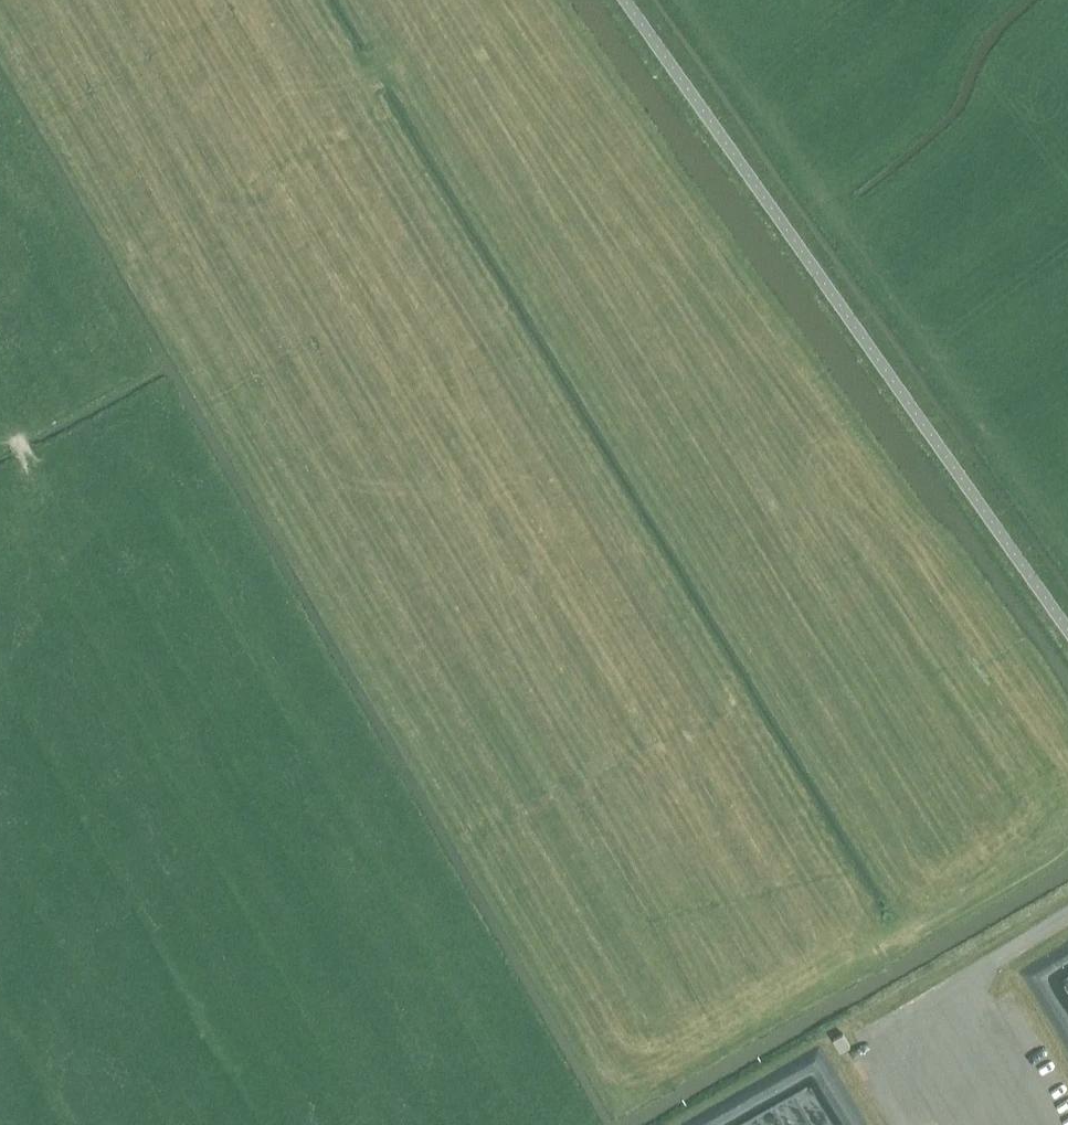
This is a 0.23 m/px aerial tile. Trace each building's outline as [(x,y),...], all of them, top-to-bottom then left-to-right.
[(834,1039),(841,1051),(851,1045),(844,1033),(834,1039)]
